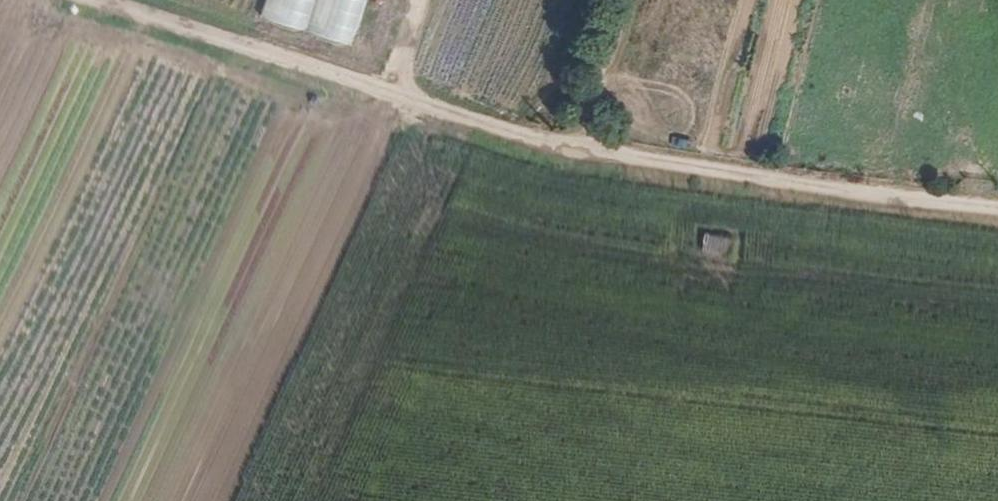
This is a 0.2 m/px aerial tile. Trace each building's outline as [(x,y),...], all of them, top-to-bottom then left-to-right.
[(318,0),(268,0),(262,16),(308,31),(318,0)] [(368,0),(318,0),(308,31),(353,45),(368,0)] [(736,242),(706,237),(703,253),(734,258),(736,242)]
